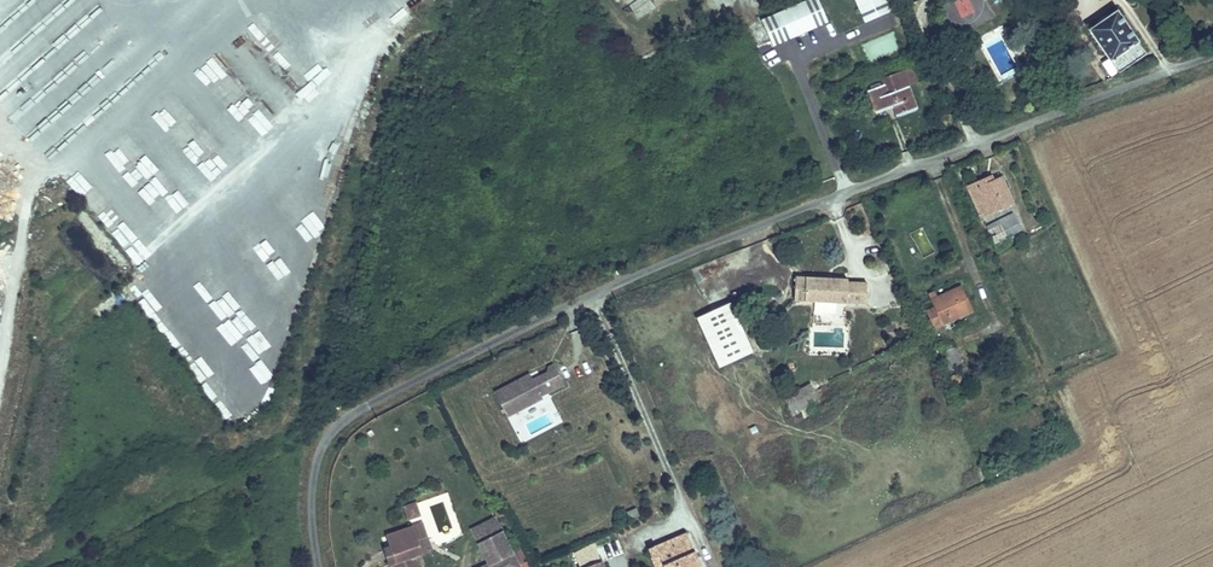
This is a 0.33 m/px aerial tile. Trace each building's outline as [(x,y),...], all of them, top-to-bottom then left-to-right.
[(827,26),(815,0),(813,0),(760,24),(772,50),(827,26)] [(884,0),(853,0),(865,26),(891,14),(884,0)] [(970,1),(940,1),(941,25),(971,24),(970,1)] [(1116,13),(1089,33),(1110,61),(1106,65),(1111,72),(1116,69),(1119,72),(1146,53),(1116,13)] [(994,79),(1015,68),(995,29),(974,39),(994,79)] [(881,88),(866,94),(874,114),(891,107),(896,116),(915,108),(901,75),(879,83),(881,88)] [(166,132),(173,141),(184,132),(177,123),(166,132)] [(188,136),(178,146),(189,158),(199,149),(188,136)] [(990,181),(972,188),(977,202),(988,197),(996,216),(1017,207),(1007,182),(993,188),(990,181)] [(107,206),(95,216),(107,229),(119,219),(107,206)] [(1014,223),(991,232),(997,246),(1019,236),(1014,223)] [(241,257),(249,273),(263,265),(254,250),(241,257)] [(138,260),(143,275),(157,271),(152,256),(138,260)] [(211,293),(222,284),(213,273),(201,282),(211,293)] [(798,280),(798,306),(847,307),(848,281),(798,280)] [(935,309),(924,314),(932,333),(971,316),(960,290),(932,302),(935,309)] [(230,291),(216,295),(221,312),(235,308),(230,291)] [(689,317),(714,371),(749,355),(724,301),(689,317)] [(936,354),(940,365),(956,358),(951,347),(936,354)] [(261,389),(273,383),(263,362),(250,368),(261,389)] [(545,392),(561,383),(551,364),(545,368),(545,372),(537,377),(545,392)] [(203,376),(197,379),(205,393),(211,389),(203,376)] [(545,392),(537,377),(530,380),(539,396),(545,392)] [(539,396),(530,380),(520,378),(515,381),(513,385),(509,387),(508,385),(492,393),(505,417),(540,398),(539,396)] [(786,401),(789,406),(814,393),(811,388),(786,401)] [(418,514),(414,502),(402,507),(406,519),(418,514)] [(494,524),(487,510),(464,521),(471,535),(494,524)] [(494,524),(471,535),(482,556),(468,563),(469,566),(516,566),(494,524)] [(397,566),(421,566),(418,560),(422,558),(413,532),(389,541),(394,553),(399,566),(397,566)] [(650,562),(660,558),(664,566),(698,566),(685,536),(646,553),(650,562)] [(390,566),(397,566),(399,566),(394,553),(385,556),(390,566)] [(650,562),(652,566),(664,566),(660,558),(650,562)]
